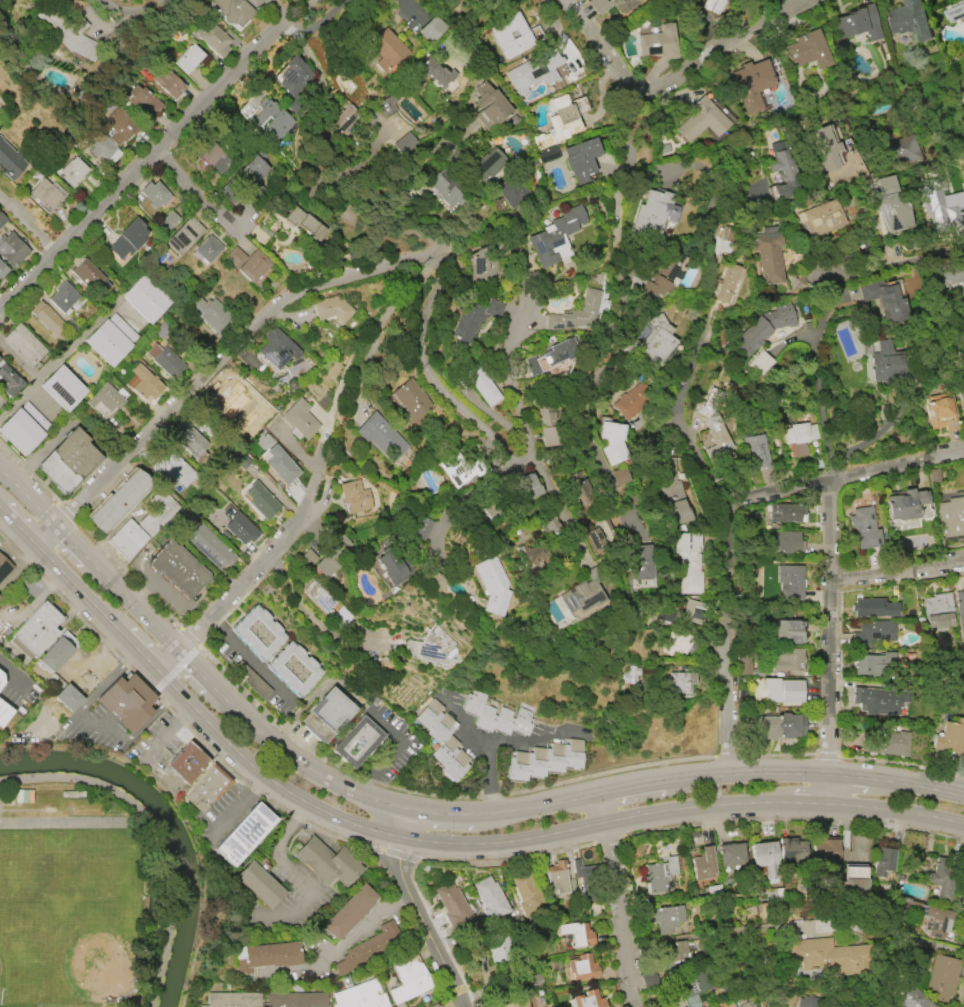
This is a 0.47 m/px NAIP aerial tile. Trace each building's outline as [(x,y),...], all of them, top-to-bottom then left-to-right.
[(211,6),(212,0),(241,0),(253,12),(246,19),(247,20),(236,31),(229,24),(224,23),(219,18),(217,14),(219,8),(211,6)] [(491,10),(483,0),(503,0),(491,10)] [(588,1),(589,0),(604,0),(606,3),(609,1),(608,0),(640,0),(641,1),(623,15),(617,8),(616,9),(611,3),(598,13),(588,1)] [(700,9),(717,17),(724,0),(704,0),(700,9)] [(903,5),(902,0),(922,0),(932,38),(916,42),(913,31),(907,32),(906,31),(897,33),(896,31),(889,33),(883,10),(903,5)] [(93,62),(71,51),(69,52),(35,15),(51,1),(73,25),(81,17),(89,26),(81,33),(84,37),(101,46),(93,62)] [(872,2),(881,39),(867,42),(864,31),(838,38),(832,18),(853,12),(857,11),(857,9),(863,7),(863,4),(872,2)] [(945,12),(963,4),(963,19),(950,24),(945,12)] [(535,44),(506,60),(488,27),(517,11),(535,44)] [(417,32),(433,15),(446,27),(433,41),(430,38),(429,40),(426,37),(424,39),(417,32)] [(197,37),(195,39),(191,35),(208,18),(229,40),(228,41),(232,45),(219,58),(197,37)] [(673,22),(676,59),(657,61),(657,55),(637,57),(635,35),(659,33),(658,24),(673,22)] [(384,28),(409,53),(399,62),(397,60),(390,67),(389,66),(382,73),(374,64),(380,58),(367,45),(384,28)] [(793,39),(816,28),(832,64),(817,71),(813,61),(790,71),(780,48),(795,42),(793,39)] [(173,63),(192,44),(203,54),(185,74),(173,63)] [(504,72),(553,47),(559,60),(550,64),(557,77),(556,78),(557,80),(545,87),(542,79),(526,87),(528,92),(517,98),(504,72)] [(290,98),(276,84),(281,79),(278,75),(285,67),(282,64),(292,54),(301,63),(302,62),(306,66),(305,67),(313,74),(290,98)] [(459,85),(446,97),(426,77),(420,83),(410,72),(428,55),(441,68),(442,66),(456,80),(455,81),(459,85)] [(747,115),(730,72),(741,68),(739,65),(747,62),(748,65),(765,58),(776,85),(757,92),(764,108),(747,115)] [(168,70),(185,88),(180,93),(179,91),(172,99),(151,78),(157,72),(162,76),(168,70)] [(487,131),(474,114),(479,110),(472,101),(478,96),(473,90),(474,89),(473,88),(483,80),(491,89),(494,87),(513,112),(505,118),(504,117),(487,131)] [(150,93),(151,93),(161,103),(159,105),(162,107),(155,113),(153,111),(147,117),(129,100),(132,97),(128,92),(136,84),(140,89),(143,86),(150,93)] [(702,93),(732,124),(717,139),(705,127),(688,143),(675,129),(692,113),(687,108),(702,93)] [(582,97),(588,110),(575,115),(581,130),(566,136),(568,139),(553,145),(552,144),(536,150),(531,137),(541,133),(542,136),(547,134),(546,131),(551,129),(547,118),(555,115),(549,100),(565,94),(568,102),(582,97)] [(398,109),(394,110),(395,112),(385,117),(380,116),(374,103),(390,95),(399,103),(398,106),(398,109)] [(293,122),(274,142),(251,120),(260,110),(255,105),(263,96),(270,103),(271,101),(293,122)] [(359,114),(341,132),(331,123),(348,104),(359,114)] [(118,106),(140,128),(132,136),(130,134),(122,142),(122,141),(117,146),(108,138),(114,131),(111,128),(106,132),(100,127),(105,122),(104,121),(118,106)] [(829,125),(836,144),(840,143),(843,152),(836,155),(840,167),(821,174),(807,132),(829,125)] [(97,130),(121,154),(110,165),(99,155),(96,158),(87,149),(88,149),(80,141),(85,137),(88,140),(91,137),(91,136),(97,130)] [(417,144),(408,132),(392,144),(401,156),(417,144)] [(913,133),(922,159),(892,170),(879,135),(889,132),(892,141),(913,133)] [(2,172),(0,170),(0,136),(2,138),(2,139),(16,152),(18,150),(24,157),(22,159),(28,165),(11,182),(1,172),(2,172)] [(563,149),(594,138),(600,154),(599,155),(599,156),(591,159),(596,172),(586,176),(588,182),(577,186),(573,176),(572,176),(570,171),(568,171),(567,169),(566,169),(563,160),(564,160),(564,158),(566,157),(563,149)] [(224,155),(221,159),(218,157),(210,166),(197,155),(210,141),(224,155)] [(558,157),(539,164),(535,153),(554,146),(558,157)] [(506,161),(483,182),(472,170),(481,161),(479,159),(485,154),(487,155),(494,148),(506,161)] [(788,148),(791,160),(792,159),(793,164),(795,164),(802,194),(776,200),(773,191),(774,185),(782,183),(781,178),(779,177),(778,174),(776,175),(775,172),(770,174),(766,158),(773,157),(772,152),(788,148)] [(263,189),(254,199),(243,189),(251,180),(239,168),(253,153),(268,168),(256,181),(263,189)] [(76,156),(89,170),(82,177),(83,178),(77,185),(74,182),(69,187),(60,178),(62,175),(59,172),(71,160),(72,160),(76,156)] [(449,207),(429,186),(432,178),(437,174),(437,175),(443,169),(460,188),(457,190),(465,199),(457,206),(454,202),(449,207)] [(510,209),(494,187),(515,173),(530,195),(510,209)] [(877,180),(896,175),(901,192),(903,191),(911,197),(913,225),(898,231),(899,233),(893,235),(892,232),(888,234),(877,204),(880,198),(882,197),(877,180)] [(29,193),(43,178),(50,185),(54,182),(67,194),(51,211),(39,200),(38,201),(29,193)] [(156,181),(172,196),(162,206),(160,204),(149,216),(136,203),(144,195),(139,191),(148,182),(152,185),(156,181)] [(631,230),(638,205),(642,206),(646,189),(660,193),(661,191),(671,194),(661,229),(651,226),(649,235),(631,230)] [(957,193),(959,225),(937,226),(935,194),(957,193)] [(794,214),(835,198),(846,224),(812,238),(806,223),(798,225),(794,214)] [(558,212),(577,204),(584,222),(575,225),(576,230),(562,236),(569,255),(553,261),(554,263),(539,269),(526,237),(543,230),(542,228),(551,224),(549,221),(560,216),(558,212)] [(294,205),(305,215),(306,214),(325,229),(315,240),(294,223),(293,224),(284,217),(294,205)] [(157,227),(167,236),(181,219),(171,211),(157,227)] [(119,260),(107,248),(119,236),(117,234),(135,216),(144,226),(142,228),(148,233),(142,239),(144,241),(130,255),(127,252),(119,260)] [(180,256),(165,242),(190,216),(205,230),(180,256)] [(761,285),(758,251),(755,251),(754,237),(761,236),(760,227),(776,225),(776,234),(782,233),(783,247),(779,248),(782,284),(761,285)] [(12,270),(0,257),(0,236),(2,234),(4,236),(10,230),(31,251),(12,270)] [(209,234),(223,247),(220,250),(220,251),(208,264),(201,258),(198,261),(191,254),(209,234)] [(246,258),(235,269),(224,257),(235,246),(246,258)] [(639,296),(653,273),(658,276),(662,270),(660,269),(662,267),(659,265),(670,247),(687,258),(681,267),(683,268),(680,272),(684,274),(683,276),(684,277),(681,281),(680,281),(675,289),(673,288),(669,294),(666,292),(662,298),(658,296),(652,304),(639,296)] [(271,263),(251,284),(236,270),(256,249),(271,263)] [(470,282),(495,282),(495,249),(470,250),(470,282)] [(83,257),(107,279),(106,281),(111,285),(102,295),(100,293),(97,296),(90,290),(94,287),(86,279),(82,283),(70,272),(83,257)] [(9,271),(0,279),(0,262),(9,271)] [(726,262),(745,268),(740,282),(735,280),(726,305),(713,300),(726,262)] [(938,269),(963,263),(963,297),(963,292),(954,294),(953,290),(943,292),(938,269)] [(807,286),(792,290),(788,275),(803,271),(807,286)] [(149,324),(121,295),(144,274),(172,302),(149,324)] [(861,303),(857,286),(890,279),(891,283),(893,282),(897,298),(901,297),(907,320),(889,324),(886,313),(885,309),(879,311),(876,299),(861,303)] [(64,280),(84,301),(75,310),(70,306),(68,308),(71,311),(67,315),(64,312),(62,314),(47,300),(56,292),(54,290),(64,280)] [(595,325),(590,325),(590,327),(572,325),(571,332),(544,329),(546,313),(559,315),(560,311),(566,311),(567,309),(581,311),(583,288),(599,290),(595,325)] [(315,322),(310,304),(336,296),(352,312),(339,325),(331,317),(315,322)] [(216,333),(188,309),(198,297),(205,303),(207,300),(209,302),(213,298),(232,315),(216,333)] [(451,335),(467,300),(486,309),(490,299),(504,306),(498,319),(485,314),(473,339),(464,335),(462,340),(451,335)] [(44,304),(67,327),(58,336),(55,333),(52,337),(32,316),(33,316),(28,312),(39,301),(43,305),(44,304)] [(733,343),(761,316),(777,311),(775,306),(789,302),(796,326),(789,328),(788,326),(773,330),(775,332),(766,340),(764,338),(761,341),(763,342),(755,350),(755,349),(747,357),(733,343)] [(669,326),(673,330),(669,335),(676,341),(653,368),(630,349),(631,348),(626,344),(632,337),(636,341),(636,340),(640,344),(651,331),(646,320),(662,313),(669,326)] [(110,367),(84,341),(105,319),(107,321),(114,314),(137,336),(130,344),(132,346),(110,367)] [(153,332),(164,320),(172,327),(161,340),(153,332)] [(28,370),(0,342),(0,340),(18,323),(46,351),(28,370)] [(276,371),(255,352),(265,342),(262,338),(273,327),(299,352),(299,356),(295,360),(291,360),(289,358),(276,371)] [(535,353),(547,348),(547,346),(570,337),(576,353),(566,357),(569,364),(557,368),(556,364),(542,370),(530,375),(524,360),(536,355),(535,353)] [(910,383),(884,386),(884,381),(871,382),(869,353),(877,353),(876,350),(877,350),(876,340),(889,339),(890,352),(907,350),(910,383)] [(171,380),(150,360),(152,359),(145,353),(154,344),(160,350),(164,346),(185,366),(171,380)] [(763,350),(776,361),(764,375),(751,363),(763,350)] [(6,384),(0,378),(0,365),(2,363),(25,384),(11,399),(2,390),(5,387),(4,386),(6,384)] [(164,388),(151,401),(150,400),(145,404),(130,389),(138,380),(129,371),(137,363),(147,372),(153,377),(154,375),(157,378),(156,380),(161,385),(164,388)] [(486,408),(462,373),(476,363),(500,398),(486,408)] [(66,413),(39,387),(60,365),(87,391),(66,413)] [(955,370),(963,369),(963,419),(955,370)] [(248,392),(238,402),(233,397),(227,403),(215,391),(221,385),(218,382),(222,379),(222,380),(229,373),(248,392)] [(410,377),(423,393),(424,392),(429,397),(427,398),(433,405),(417,419),(412,424),(408,420),(410,419),(403,410),(405,409),(391,393),(410,377)] [(104,382),(116,393),(120,388),(127,395),(123,399),(125,401),(105,422),(84,403),(104,382)] [(656,397),(629,419),(616,404),(622,398),(621,397),(626,393),(627,394),(642,382),(656,397)] [(929,429),(925,404),(927,404),(927,402),(926,397),(947,394),(947,395),(951,394),(957,428),(954,429),(952,431),(949,432),(947,430),(944,431),(943,427),(929,429)] [(280,417),(298,398),(308,408),(304,412),(319,426),(305,440),(280,417)] [(717,410),(735,448),(732,450),(736,457),(730,460),(731,462),(725,465),(724,463),(714,467),(706,450),(716,445),(703,418),(694,411),(703,399),(717,410)] [(23,456),(0,433),(0,427),(18,408),(19,409),(26,402),(48,424),(41,431),(44,434),(23,456)] [(542,447),(537,413),(553,411),(557,445),(542,447)] [(374,412),(409,446),(392,463),(368,440),(366,443),(354,431),(374,412)] [(788,458),(784,430),(789,429),(788,422),(797,421),(797,424),(811,422),(811,425),(817,424),(820,439),(809,440),(809,442),(806,443),(808,455),(788,458)] [(172,437),(179,430),(178,429),(185,422),(209,445),(203,451),(207,455),(199,463),(172,437)] [(609,467),(599,442),(602,422),(625,425),(623,443),(629,458),(609,467)] [(77,427),(90,440),(87,443),(103,458),(65,495),(37,467),(77,427)] [(765,434),(771,468),(765,469),(765,467),(759,468),(758,463),(749,465),(744,438),(765,434)] [(275,444),(300,473),(285,486),(264,463),(271,457),(266,452),(275,444)] [(438,463),(459,451),(474,475),(453,487),(438,463)] [(173,452),(197,476),(184,489),(174,478),(167,484),(150,467),(159,457),(163,462),(173,452)] [(679,482),(692,520),(671,527),(660,494),(661,460),(676,461),(676,483),(679,482)] [(611,471),(615,486),(629,482),(625,467),(611,471)] [(88,518),(136,469),(152,485),(104,534),(88,518)] [(577,507),(563,477),(579,470),(593,499),(577,507)] [(539,493),(522,501),(512,482),(517,479),(516,478),(525,474),(525,475),(528,473),(534,485),(535,485),(539,493)] [(256,480),(281,507),(266,521),(248,502),(251,500),(244,493),(248,489),(247,488),(256,480)] [(337,485),(358,480),(361,491),(368,489),(372,509),(349,514),(346,500),(341,501),(337,485)] [(160,488),(180,507),(150,537),(137,524),(147,514),(151,518),(160,509),(150,499),(160,488)] [(888,520),(886,505),(884,505),(883,497),(901,495),(901,490),(912,489),(912,492),(922,491),(923,492),(925,491),(927,508),(917,509),(918,517),(896,520),(896,519),(888,520)] [(948,499),(963,497),(963,535),(942,538),(937,503),(948,502),(948,499)] [(770,505),(803,505),(803,522),(770,522),(770,505)] [(930,505),(919,505),(919,518),(930,518),(930,505)] [(871,507),(874,530),(878,529),(880,547),(858,550),(855,528),(849,529),(847,517),(853,516),(852,509),(871,507)] [(237,511),(260,534),(252,543),(248,540),(243,545),(224,527),(230,521),(229,519),(237,511)] [(548,517),(554,531),(538,538),(535,530),(538,528),(535,523),(548,517)] [(128,518),(150,539),(127,563),(105,542),(128,518)] [(425,540),(428,530),(438,533),(436,540),(442,542),(447,527),(417,518),(411,536),(425,540)] [(603,520),(585,530),(595,549),(613,539),(603,520)] [(202,523),(237,558),(228,567),(225,564),(219,570),(186,538),(202,523)] [(336,566),(324,579),(311,567),(321,557),(317,553),(338,532),(350,543),(332,563),(336,566)] [(775,532),(798,532),(798,542),(802,542),(802,552),(799,552),(799,554),(775,554),(775,532)] [(681,594),(680,556),(679,556),(679,553),(675,553),(674,534),(699,533),(700,546),(697,546),(697,554),(700,554),(700,572),(702,572),(702,594),(681,594)] [(211,578),(190,600),(189,599),(188,601),(182,595),(183,593),(181,591),(179,592),(172,586),(173,585),(170,581),(169,582),(162,576),(163,575),(160,572),(158,574),(150,566),(150,565),(149,564),(151,563),(150,561),(153,557),(155,559),(172,540),(179,547),(180,546),(212,576),(211,577),(211,578)] [(535,542),(541,556),(530,561),(532,564),(524,567),(523,564),(517,567),(511,553),(535,542)] [(631,580),(630,546),(649,545),(650,579),(631,580)] [(385,586),(378,574),(370,559),(376,555),(374,552),(381,548),(384,552),(386,551),(395,565),(405,559),(413,572),(388,588),(386,585),(385,586)] [(13,567),(0,581),(0,555),(13,567)] [(480,597),(465,566),(487,555),(500,583),(498,590),(502,592),(492,618),(474,611),(480,597)] [(560,614),(549,596),(559,590),(561,594),(566,591),(563,587),(575,581),(577,585),(583,581),(577,572),(592,562),(601,576),(589,584),(599,601),(587,608),(585,606),(571,615),(568,610),(560,614)] [(802,601),(782,600),(782,590),(780,590),(781,583),(778,583),(778,566),(803,566),(802,601)] [(301,592),(324,614),(335,603),(312,580),(301,592)] [(954,593),(963,592),(963,636),(960,637),(954,593)] [(945,627),(934,629),(934,627),(926,628),(922,598),(932,597),(931,595),(950,593),(953,615),(950,615),(951,625),(945,625),(945,627)] [(688,598),(705,604),(698,625),(674,616),(671,624),(659,620),(658,624),(649,621),(655,604),(661,607),(664,598),(672,601),(671,605),(677,607),(676,610),(682,612),(686,600),(687,601),(688,598)] [(854,600),(884,599),(884,604),(896,603),(897,617),(854,617),(854,611),(851,611),(851,605),(855,605),(854,600)] [(45,601),(64,618),(55,628),(59,633),(35,659),(32,656),(29,660),(10,643),(14,638),(12,636),(45,601)] [(274,621),(286,634),(285,635),(287,637),(283,641),(277,647),(278,648),(275,651),(274,650),(268,656),(269,657),(264,662),(263,660),(261,663),(255,657),(254,658),(251,654),(252,654),(250,652),(250,653),(247,650),(248,649),(246,648),(248,646),(245,643),(243,646),(240,643),(241,641),(239,639),(238,640),(235,637),(236,637),(230,630),(235,625),(234,624),(238,621),(239,622),(241,619),(240,619),(245,614),(246,615),(248,613),(247,611),(251,607),(252,609),(256,605),(260,609),(260,610),(261,611),(262,609),(271,619),(269,620),(272,623),(274,621)] [(774,644),(774,620),(801,620),(803,622),(803,643),(796,643),(796,644),(774,644)] [(860,622),(894,621),(895,641),(869,642),(869,647),(852,647),(852,633),(860,632),(860,622)] [(419,642),(428,631),(429,631),(434,625),(456,643),(441,661),(418,656),(418,658),(403,655),(406,639),(419,642)] [(662,648),(675,625),(694,636),(692,639),(698,643),(692,653),(688,651),(686,655),(682,653),(681,655),(674,651),(671,656),(662,651),(664,649),(662,648)] [(60,636),(75,649),(53,674),(38,660),(60,636)] [(322,673),(320,676),(321,677),(317,682),(315,680),(314,682),(315,683),(310,688),(309,687),(300,697),(295,692),(292,695),(283,686),(284,684),(281,681),(279,682),(276,679),(276,678),(274,676),(274,677),(271,674),(271,673),(265,667),(271,661),(272,662),(277,656),(276,655),(282,649),(282,650),(289,642),(295,647),(297,645),(306,654),(304,656),(307,659),(309,658),(317,666),(316,667),(322,673)] [(802,649),(802,657),(804,657),(804,671),(773,671),(773,660),(778,660),(778,649),(802,649)] [(854,655),(882,656),(882,653),(894,653),(893,672),(885,671),(885,678),(870,677),(870,675),(853,675),(854,668),(852,668),(852,662),(854,662),(854,655)] [(740,674),(740,655),(752,655),(751,675),(740,674)] [(635,676),(635,684),(632,683),(632,684),(620,684),(620,679),(620,673),(625,673),(625,671),(627,671),(627,667),(627,666),(634,666),(634,669),(638,669),(638,676),(635,676)] [(695,673),(695,684),(688,684),(688,693),(678,693),(678,696),(665,696),(665,676),(670,676),(670,673),(688,672),(688,673),(695,673)] [(134,674),(159,699),(150,707),(153,710),(130,734),(120,723),(121,721),(112,712),(110,713),(97,701),(120,678),(125,683),(134,674)] [(802,702),(767,702),(767,693),(766,693),(766,691),(761,690),(761,678),(779,679),(779,680),(802,680),(802,702)] [(68,684),(85,700),(72,713),(56,697),(68,684)] [(332,686),(356,709),(323,744),(320,741),(319,743),(300,724),(301,723),(299,721),(332,686)] [(852,687),(908,691),(907,704),(900,703),(899,716),(865,714),(865,711),(859,711),(859,704),(851,703),(852,687)] [(526,736),(510,729),(507,736),(491,728),(489,733),(473,725),(476,717),(461,710),(468,693),(472,695),(474,689),(487,695),(483,704),(494,709),(492,714),(496,716),(500,707),(512,712),(510,717),(514,719),(519,707),(532,713),(529,718),(534,720),(526,736)] [(437,746),(425,733),(426,732),(413,719),(424,707),(425,708),(434,699),(442,708),(441,709),(457,725),(449,735),(458,744),(453,748),(456,751),(458,749),(468,759),(464,764),(467,767),(452,783),(450,781),(449,782),(440,773),(440,772),(439,770),(441,768),(428,755),(437,746)] [(13,712),(0,730),(0,702),(13,712)] [(384,736),(352,770),(330,750),(363,716),(384,736)] [(954,718),(963,720),(963,727),(962,727),(958,754),(931,749),(933,736),(939,737),(942,722),(953,724),(954,718)] [(744,719),(744,741),(775,741),(775,719),(744,719)] [(906,757),(860,752),(862,735),(883,738),(883,732),(898,733),(898,732),(909,733),(906,757)] [(579,768),(561,766),(560,772),(542,770),(542,776),(524,774),(523,781),(505,779),(506,763),(507,763),(508,757),(513,757),(513,751),(531,753),(531,747),(549,749),(549,743),(567,745),(568,739),(582,740),(579,768)] [(185,784),(178,778),(176,780),(165,770),(167,768),(163,765),(186,740),(207,760),(185,784)] [(230,781),(199,814),(180,796),(211,763),(213,765),(215,763),(225,772),(223,774),(230,781)] [(255,802),(274,819),(230,867),(211,849),(255,802)] [(323,886),(291,856),(310,836),(331,855),(340,846),(362,867),(343,887),(332,877),(323,886)] [(794,841),(803,841),(803,861),(779,862),(778,838),(794,838),(794,841)] [(836,866),(811,865),(811,839),(837,840),(836,866)] [(749,844),(774,842),(776,864),(773,864),(775,881),(764,882),(763,866),(751,867),(749,844)] [(717,846),(742,843),(745,864),(720,867),(717,846)] [(711,846),(715,874),(711,874),(712,878),(694,881),(691,858),(700,857),(699,854),(702,853),(701,847),(711,846)] [(870,877),(873,847),(893,850),(891,872),(884,871),(883,878),(870,877)] [(645,865),(666,863),(665,857),(675,856),(677,874),(672,875),(674,892),(649,895),(648,883),(647,884),(645,865)] [(950,901),(938,899),(940,884),(927,881),(929,873),(932,873),(935,856),(958,861),(950,901)] [(249,859),(284,892),(268,909),(233,876),(249,859)] [(545,868),(552,867),(551,864),(555,864),(555,861),(565,860),(569,893),(549,896),(545,868)] [(863,899),(839,898),(841,867),(862,868),(862,879),(864,880),(863,899)] [(521,904),(510,879),(528,870),(547,912),(525,921),(518,905),(521,904)] [(472,885),(488,876),(492,883),(494,882),(510,912),(489,923),(481,910),(484,909),(472,885)] [(432,890),(450,881),(453,888),(456,887),(471,916),(449,928),(442,915),(445,914),(432,890)] [(358,919),(343,934),(342,933),(335,941),(320,927),(327,920),(362,883),(378,898),(358,919)] [(924,905),(951,912),(949,922),(948,921),(945,933),(942,932),(940,939),(926,935),(927,931),(919,929),(922,917),(904,912),(907,901),(919,904),(918,905),(923,906),(924,905)] [(682,906),(684,923),(678,923),(678,927),(670,928),(671,934),(658,936),(657,922),(651,923),(650,909),(682,906)] [(345,951),(380,932),(377,927),(391,919),(403,941),(338,976),(333,965),(343,960),(341,957),(347,954),(345,951)] [(571,948),(570,934),(557,935),(555,925),(575,923),(575,925),(585,924),(586,930),(589,930),(589,932),(591,932),(593,945),(571,948)] [(506,932),(487,935),(491,963),(510,961),(506,932)] [(781,941),(823,938),(824,947),(863,944),(865,973),(829,976),(829,968),(795,971),(795,962),(782,963),(781,941)] [(686,939),(689,950),(692,949),(694,956),(665,962),(662,950),(676,946),(675,941),(686,939)] [(242,948),(297,941),(300,964),(271,967),(271,965),(252,967),(253,973),(238,975),(238,971),(236,971),(235,962),(236,962),(236,959),(244,958),(242,948)] [(388,991),(400,985),(390,964),(416,952),(432,987),(394,1005),(388,991)] [(598,976),(572,980),(571,973),(568,973),(566,960),(574,959),(575,962),(579,961),(578,955),(589,953),(590,962),(596,961),(598,976)] [(943,1003),(931,1000),(932,994),(922,992),(932,954),(958,961),(954,977),(955,977),(953,988),(952,988),(949,996),(945,995),(943,1003)] [(680,1001),(671,982),(700,970),(708,989),(680,1001)] [(383,993),(388,1006),(377,1006),(374,1006),(332,1006),(332,1005),(335,1005),(331,994),(374,978),(381,993),(383,993)] [(909,984),(933,1006),(895,1006),(891,1003),(909,984)] [(604,1000),(606,1006),(569,1006),(567,1000),(571,999),(571,997),(580,995),(581,998),(585,997),(584,992),(594,989),(595,992),(598,992),(600,998),(602,998),(602,1001),(604,1000)] [(259,1006),(243,1006),(198,1006),(206,1006),(206,993),(259,993),(259,1006)] [(326,993),(326,1006),(310,1006),(282,1006),(266,1006),(266,993),(326,993)] [(752,994),(758,1006),(734,1006),(737,1006),(735,1002),(752,994)] [(527,998),(529,1006),(495,1006),(527,998)]
